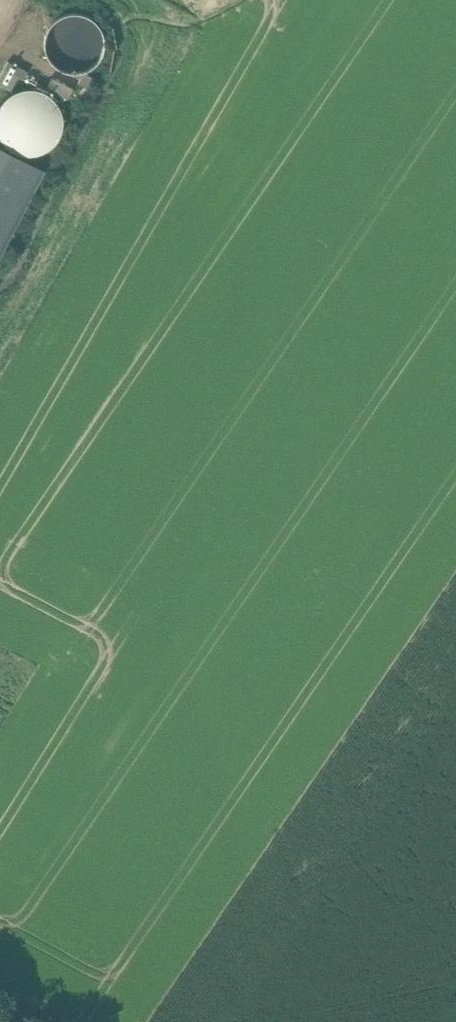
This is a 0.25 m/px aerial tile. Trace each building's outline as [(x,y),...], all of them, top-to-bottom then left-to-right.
[(45,37),(45,42),(45,47),(46,52),(48,57),(51,61),(54,65),(59,69),(65,71),(72,73),(79,73),(87,70),(93,67),(98,62),(101,57),(104,50),(105,44),(104,38),(102,32),(99,26),(95,21),(89,17),(81,14),(74,13),(68,14),(63,15),(57,18),(52,23),(49,27),(47,32),(45,37)] [(0,76),(0,84),(11,89),(18,76),(23,79),(27,71),(8,61),(0,76)] [(83,72),(78,82),(88,86),(92,76),(83,72)] [(52,76),(47,87),(68,98),(74,87),(52,76)] [(1,138),(5,144),(11,148),(18,151),(25,153),(35,153),(45,150),(53,144),(59,135),(62,127),(62,117),(59,107),(55,100),(48,93),(37,88),(27,88),(17,90),(10,94),(4,99),(0,106),(0,136),(1,138)]
